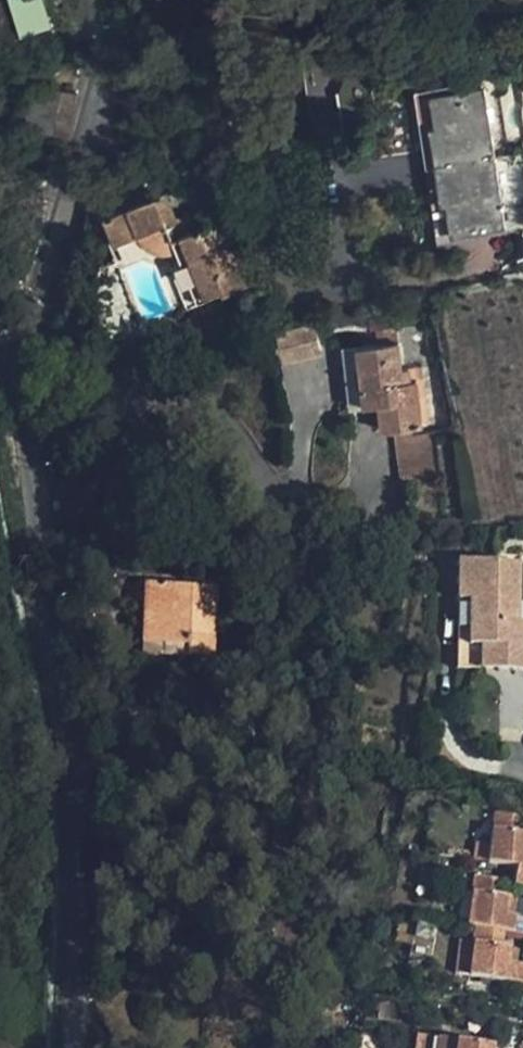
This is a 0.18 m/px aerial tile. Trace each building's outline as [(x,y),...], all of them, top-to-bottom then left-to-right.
[(18,38),(52,29),(44,0),(7,0),(18,38)] [(34,85),(26,129),(71,137),(80,93),(34,85)] [(495,158),(485,89),(426,98),(437,167),(495,158)] [(495,158),(503,212),(522,209),(522,171),(520,154),(495,158)] [(495,158),(437,167),(447,236),(506,227),(495,158)] [(169,194),(157,198),(166,222),(178,218),(169,194)] [(198,306),(251,285),(243,266),(240,260),(233,254),(226,250),(219,249),(210,250),(202,229),(200,230),(193,212),(178,218),(166,222),(157,198),(106,217),(118,246),(141,237),(146,245),(152,251),(162,254),(176,251),(198,306)] [(210,226),(202,229),(210,250),(219,249),(210,226)] [(140,241),(113,249),(118,266),(145,258),(140,241)] [(186,320),(195,343),(214,335),(205,312),(186,320)] [(271,334),(276,362),(322,353),(316,324),(271,334)] [(378,344),(399,342),(396,330),(376,332),(378,344)] [(422,428),(417,381),(404,382),(399,342),(378,344),(345,348),(353,408),(380,405),(384,432),(422,428)] [(409,369),(402,370),(404,382),(411,381),(409,369)] [(440,480),(436,433),(398,437),(403,483),(440,480)] [(453,674),(522,674),(522,624),(519,624),(519,565),(453,564),(453,674)] [(138,585),(136,659),(208,660),(209,587),(138,585)] [(474,868),(504,872),(522,875),(522,851),(517,850),(519,832),(511,831),(513,815),(482,811),(477,846),(474,868)] [(474,868),(477,846),(466,845),(463,866),(474,868)] [(522,888),(522,875),(504,872),(502,884),(522,888)] [(457,876),(450,927),(465,930),(492,934),(496,934),(498,915),(490,914),(492,897),(486,896),(488,881),(457,876)] [(498,915),(501,898),(492,897),(490,914),(498,915)] [(465,930),(462,946),(458,981),(522,990),(522,970),(504,967),(498,967),(499,949),(490,948),(492,934),(465,930)] [(458,981),(462,946),(449,944),(444,979),(458,981)] [(504,967),(506,950),(499,949),(498,967),(504,967)]
